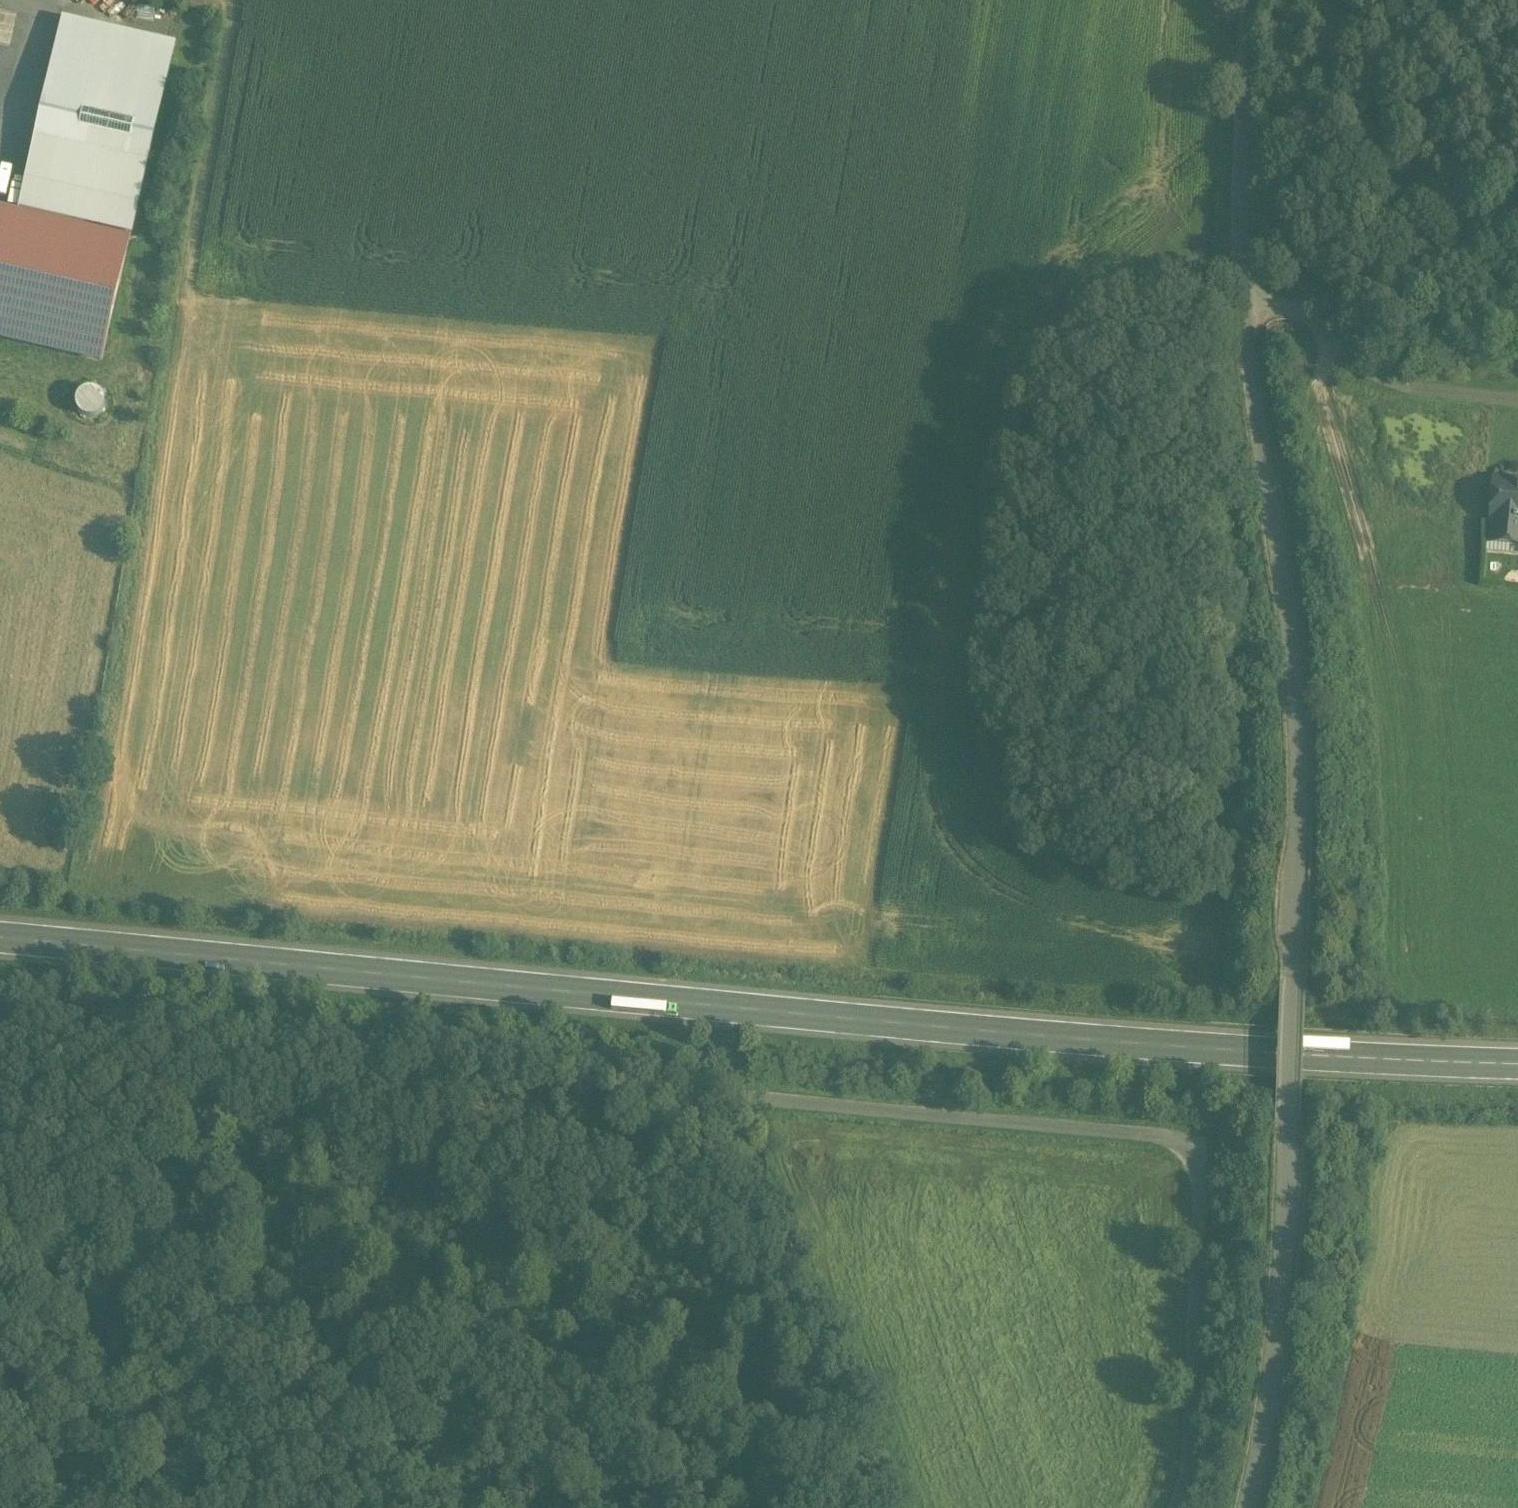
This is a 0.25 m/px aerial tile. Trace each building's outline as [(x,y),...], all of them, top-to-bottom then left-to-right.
[(88,301),(108,201),(0,175),(0,281),(88,301)] [(101,415),(106,391),(84,386),(79,410),(101,415)] [(1494,478),(1486,547),(1517,551),(1517,480),(1494,478)]
